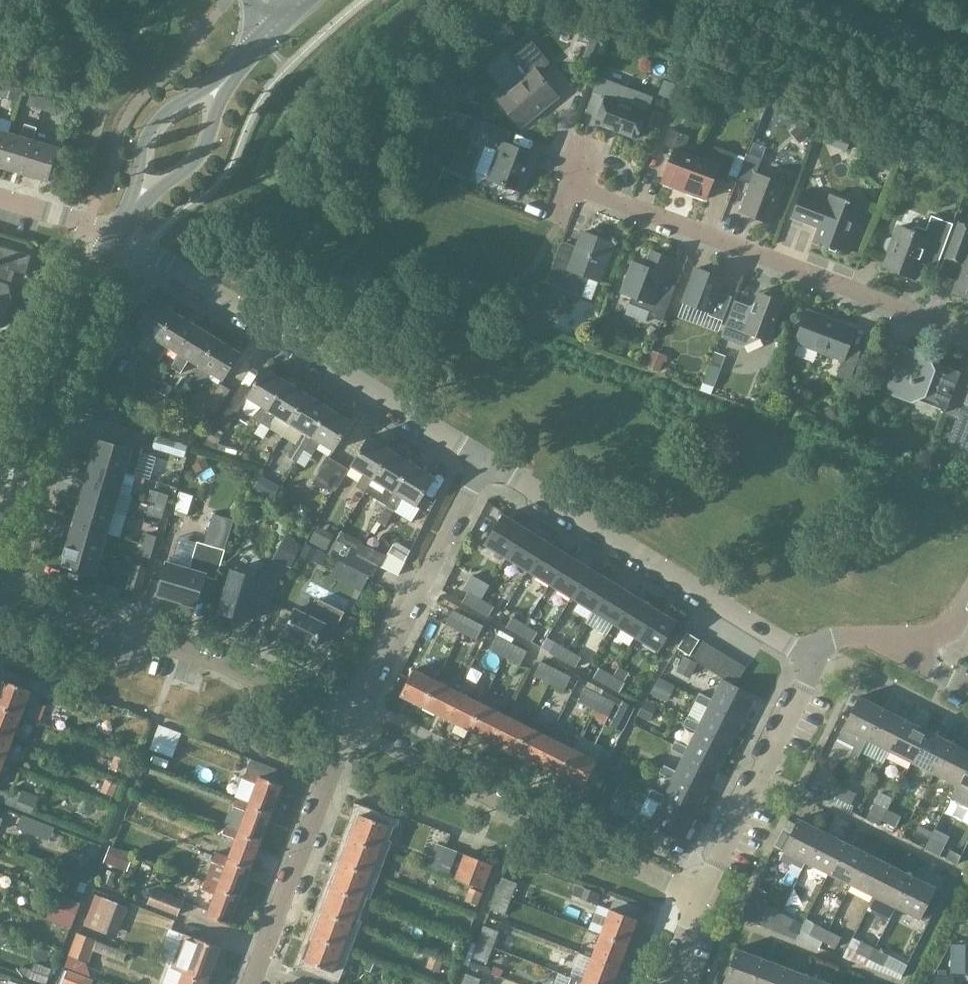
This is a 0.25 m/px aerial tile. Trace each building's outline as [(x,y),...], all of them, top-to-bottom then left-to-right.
[(520,125),(557,95),(538,72),(550,62),(532,41),(513,56),(528,75),(499,99),(520,125)] [(636,138),(647,110),(652,96),(598,77),(585,112),(598,116),(595,123),(636,138)] [(11,87),(0,84),(0,97),(8,99),(11,87)] [(42,109),(45,97),(30,93),(27,105),(42,109)] [(56,113),(60,101),(45,97),(42,109),(56,113)] [(33,138),(32,138),(36,126),(24,122),(20,134),(9,131),(0,164),(0,165),(23,172),(33,138)] [(521,191),(535,153),(507,143),(511,132),(485,122),(477,142),(500,151),(489,179),(521,191)] [(9,131),(0,128),(0,164),(9,131)] [(683,190),(696,156),(683,152),(689,136),(668,128),(662,145),(673,149),(661,182),(683,190)] [(47,179),(57,145),(33,138),(23,172),(47,179)] [(726,180),(736,153),(715,146),(709,161),(696,156),(683,190),(706,199),(714,176),(726,180)] [(747,152),(737,178),(751,184),(740,211),(770,223),(785,184),(756,173),(762,158),(747,152)] [(813,239),(845,251),(862,206),(830,194),(828,201),(801,191),(791,217),(818,227),(813,239)] [(914,277),(921,260),(925,257),(938,262),(953,223),(931,215),(926,229),(917,225),(913,227),(912,231),(899,226),(894,238),(891,237),(886,238),(883,246),(885,250),(889,251),(884,266),(914,277)] [(967,298),(967,226),(958,222),(945,256),(957,260),(951,275),(957,277),(951,291),(967,298)] [(571,263),(556,257),(547,282),(581,295),(588,276),(598,280),(613,243),(583,231),(571,263)] [(31,256),(0,246),(0,317),(11,299),(8,284),(6,284),(10,270),(25,274),(31,256)] [(662,321),(675,285),(664,281),(672,259),(651,250),(645,266),(633,262),(621,292),(632,296),(629,303),(649,311),(648,315),(662,321)] [(717,291),(722,278),(696,268),(683,301),(709,311),(708,314),(722,320),(731,296),(717,291)] [(767,341),(783,300),(759,291),(754,303),(749,305),(734,300),(720,337),(744,346),(760,338),(767,341)] [(158,340),(175,312),(154,299),(139,323),(134,320),(124,337),(138,346),(146,332),(158,340)] [(849,381),(860,351),(848,346),(855,328),(807,310),(795,343),(842,360),(836,376),(849,381)] [(180,353),(197,325),(175,312),(158,340),(150,353),(160,359),(168,346),(180,353)] [(201,366),(219,338),(197,325),(180,353),(172,366),(181,372),(189,359),(200,365),(201,366)] [(240,352),(219,338),(201,366),(200,365),(192,379),(202,386),(210,371),(223,379),(240,352)] [(885,389),(898,394),(897,397),(911,402),(925,396),(937,400),(943,414),(956,419),(946,447),(967,456),(967,370),(961,368),(947,374),(935,370),(929,356),(914,350),(912,356),(899,351),(885,389)] [(261,422),(286,381),(264,367),(250,390),(240,384),(217,422),(227,428),(240,407),(253,415),(252,417),(261,422)] [(290,423),(308,394),(286,381),(261,422),(269,428),(277,415),(290,423)] [(206,407),(214,413),(216,414),(231,389),(221,382),(206,407)] [(156,390),(155,389),(143,383),(138,394),(150,401),(156,390)] [(169,397),(168,397),(156,390),(150,401),(164,408),(169,397)] [(329,407),(308,394),(290,423),(303,431),(295,444),(287,455),(296,461),(304,449),(329,407)] [(334,450),(351,421),(329,407),(304,449),(312,454),(320,441),(334,450)] [(254,425),(244,442),(259,451),(269,434),(254,425)] [(205,427),(196,447),(214,455),(223,434),(205,427)] [(365,491),(391,449),(369,436),(351,465),(364,473),(357,486),(365,491)] [(125,471),(134,474),(141,452),(98,439),(92,461),(125,471)] [(185,448),(162,441),(158,453),(181,460),(185,448)] [(391,449),(365,491),(378,499),(375,504),(384,509),(412,462),(391,449)] [(325,487),(340,462),(330,456),(313,484),(325,487)] [(119,492),(125,471),(92,461),(85,482),(119,492)] [(325,487),(335,490),(336,490),(350,469),(340,462),(325,487)] [(434,476),(412,462),(384,509),(377,520),(384,525),(392,513),(393,514),(395,510),(403,497),(416,505),(434,476)] [(256,481),(248,495),(271,506),(278,492),(256,481)] [(112,512),(119,492),(85,482),(79,502),(112,512)] [(168,495),(159,492),(150,489),(147,500),(155,502),(165,505),(168,495)] [(106,533),(112,512),(79,502),(73,523),(106,533)] [(162,516),(165,505),(155,502),(152,513),(162,516)] [(507,558),(526,528),(503,514),(484,544),(507,558)] [(100,554),(106,533),(73,523),(67,544),(100,554)] [(529,571),(547,541),(526,528),(507,558),(529,571)] [(143,544),(153,547),(156,536),(146,533),(143,544)] [(336,539),(328,554),(372,575),(378,564),(356,554),(358,550),(336,539)] [(550,584),(569,554),(547,541),(529,571),(550,584)] [(189,569),(166,562),(157,594),(195,605),(205,575),(216,578),(224,550),(197,542),(189,569)] [(94,575),(100,554),(67,544),(61,565),(94,575)] [(150,557),(153,547),(143,544),(140,555),(150,557)] [(356,554),(378,564),(382,566),(387,555),(362,544),(358,550),(356,554)] [(572,597),(590,568),(569,554),(550,584),(572,597)] [(133,563),(126,588),(140,592),(147,568),(133,563)] [(593,611),(611,581),(590,568),(572,597),(593,611)] [(247,621),(251,609),(266,613),(277,574),(261,570),(259,578),(231,569),(218,612),(221,613),(220,616),(234,620),(235,617),(247,621)] [(489,585),(477,579),(471,575),(463,589),(468,592),(463,601),(476,609),(482,599),(483,596),(489,585)] [(615,624),(633,594),(611,581),(593,611),(615,624)] [(636,637),(654,607),(633,594),(615,624),(636,637)] [(296,608),(284,630),(314,645),(324,625),(335,630),(345,611),(318,598),(317,600),(320,601),(312,616),(296,608)] [(494,607),(481,600),(482,599),(476,609),(489,616),(494,607)] [(126,621),(127,602),(95,600),(94,620),(126,621)] [(636,637),(658,651),(676,621),(654,607),(636,637)] [(461,632),(468,617),(453,610),(446,624),(461,632)] [(468,617),(461,632),(476,640),(484,625),(468,617)] [(519,634),(525,625),(512,617),(506,626),(519,634)] [(538,632),(525,625),(519,634),(533,642),(538,632)] [(687,632),(678,648),(690,655),(699,639),(687,632)] [(505,657),(512,643),(497,635),(490,649),(505,657)] [(698,662),(709,644),(700,639),(689,657),(698,662)] [(563,659),(568,650),(555,642),(550,652),(563,659)] [(512,643),(505,657),(520,665),(527,651),(512,643)] [(708,668),(719,650),(709,644),(698,662),(708,668)] [(563,659),(576,667),(581,657),(568,650),(563,659)] [(717,673),(728,655),(719,650),(708,668),(717,673)] [(726,679),(737,661),(728,655),(717,673),(726,679)] [(549,683),(556,668),(541,661),(534,675),(549,683)] [(736,685),(747,667),(737,661),(726,679),(736,685)] [(424,706),(437,680),(413,668),(400,694),(424,706)] [(556,668),(549,683),(564,690),(572,676),(556,668)] [(606,685),(612,675),(599,668),(593,677),(606,685)] [(606,685),(620,693),(625,683),(612,675),(606,685)] [(710,703),(743,720),(756,695),(723,679),(712,699),(699,693),(696,700),(709,706),(710,703)] [(21,715),(30,690),(3,680),(0,687),(0,707),(21,715)] [(447,718),(460,692),(437,680),(424,706),(447,718)] [(593,709),(600,694),(585,687),(578,701),(593,709)] [(53,702),(63,705),(72,708),(76,697),(57,690),(53,702)] [(469,729),(483,703),(460,692),(447,718),(469,729)] [(600,694),(593,709),(609,716),(616,702),(600,694)] [(858,757),(867,739),(883,707),(859,696),(838,738),(854,746),(851,753),(858,757)] [(492,740),(505,714),(483,703),(469,729),(492,740)] [(731,744),(743,720),(710,703),(709,706),(700,723),(688,717),(684,724),(697,730),(698,728),(731,744)] [(21,715),(0,707),(0,735),(12,739),(21,715)] [(890,750),(905,719),(883,707),(867,739),(890,750)] [(515,752),(528,726),(505,714),(492,740),(515,752)] [(912,761),(928,730),(905,719),(890,750),(912,761)] [(538,763),(551,737),(528,726),(515,752),(538,763)] [(719,768),(731,744),(698,728),(697,730),(689,747),(676,740),(672,748),(685,754),(686,751),(719,768)] [(935,773),(950,741),(928,730),(912,761),(935,773)] [(12,739),(0,735),(0,764),(2,764),(12,739)] [(561,775),(573,749),(551,737),(538,763),(561,775)] [(967,762),(967,750),(950,741),(935,773),(957,784),(967,762)] [(573,749),(561,775),(584,786),(597,760),(573,749)] [(707,791),(719,768),(686,751),(685,754),(676,771),(664,765),(660,772),(673,778),(674,775),(707,791)] [(957,784),(950,798),(967,807),(967,762),(957,784)] [(249,804),(271,812),(281,784),(260,776),(261,775),(247,769),(243,778),(257,783),(250,802),(249,804)] [(696,815),(707,791),(674,775),(673,778),(664,795),(652,789),(648,796),(661,802),(662,799),(696,815)] [(835,803),(843,787),(828,780),(820,796),(835,803)] [(848,809),(855,793),(843,787),(835,803),(848,809)] [(249,804),(250,802),(236,797),(233,806),(246,811),(239,829),(238,831),(260,839),(271,812),(249,804)] [(683,840),(696,815),(662,799),(661,802),(653,818),(640,812),(636,820),(649,826),(650,824),(683,840)] [(883,819),(888,809),(874,802),(866,819),(879,825),(882,819),(883,819)] [(896,826),(901,816),(888,809),(883,819),(896,826)] [(350,839),(379,850),(388,825),(360,814),(350,839)] [(43,824),(21,816),(16,828),(39,837),(43,824)] [(806,861),(822,829),(798,818),(782,850),(806,861)] [(238,831),(239,829),(226,824),(222,833),(236,838),(229,857),(228,860),(250,868),(260,839),(238,831)] [(928,842),(933,832),(919,825),(914,835),(928,842)] [(828,873),(844,841),(822,829),(806,861),(828,873)] [(948,836),(934,829),(933,832),(928,842),(925,848),(930,851),(932,846),(941,850),(948,836)] [(370,873),(379,850),(350,839),(341,863),(370,873)] [(851,884),(867,852),(844,841),(828,873),(851,884)] [(458,851),(436,843),(428,865),(449,873),(458,851)] [(216,852),(212,861),(226,866),(218,886),(218,887),(239,895),(250,868),(228,860),(229,857),(216,852)] [(873,895),(889,863),(867,852),(851,884),(873,895)] [(493,864),(491,863),(464,853),(454,877),(484,889),(493,864)] [(360,898),(370,873),(341,863),(332,887),(360,898)] [(896,906),(912,874),(889,863),(873,895),(896,906)] [(937,894),(932,892),(935,886),(912,874),(896,906),(919,918),(922,913),(927,915),(937,894)] [(511,899),(517,882),(502,877),(496,893),(511,899)] [(218,887),(218,886),(205,881),(201,889),(215,894),(207,915),(228,924),(239,895),(218,887)] [(351,922),(360,898),(332,887),(323,911),(351,922)] [(153,889),(148,904),(178,915),(183,900),(153,889)] [(505,914),(511,899),(496,893),(490,908),(505,914)] [(53,920),(71,926),(79,903),(55,895),(50,910),(56,912),(53,920)] [(95,895),(84,925),(97,930),(108,934),(116,937),(122,920),(127,907),(108,900),(95,895)] [(776,921),(780,912),(767,905),(762,914),(744,906),(739,916),(772,929),(775,921),(776,921)] [(628,943),(637,919),(610,909),(601,933),(628,943)] [(342,946),(351,922),(323,911),(314,936),(342,946)] [(789,928),(794,918),(780,912),(776,921),(789,928)] [(815,923),(814,923),(805,919),(796,937),(813,944),(817,936),(823,939),(828,930),(830,926),(817,920),(815,923)] [(493,947),(499,931),(484,925),(478,941),(493,947)] [(837,946),(841,936),(828,930),(823,939),(837,946)] [(88,962),(96,939),(76,932),(68,955),(88,962)] [(619,967),(628,943),(601,933),(592,957),(619,967)] [(185,934),(172,968),(183,972),(207,981),(220,947),(185,934)] [(333,971),(342,946),(314,936),(304,960),(333,971)] [(866,966),(875,947),(861,940),(856,950),(848,946),(842,956),(866,966)] [(487,962),(493,947),(478,941),(472,957),(487,962)] [(888,954),(875,947),(866,966),(882,972),(883,969),(882,965),(888,954)] [(723,983),(751,983),(761,957),(737,948),(724,981),(723,983)] [(619,967),(592,957),(583,981),(591,983),(612,983),(619,967)] [(785,966),(761,957),(751,983),(778,983),(785,966)] [(808,975),(785,966),(778,983),(805,983),(808,975)] [(93,979),(67,969),(61,983),(92,983),(93,979)] [(207,981),(183,972),(179,983),(206,983),(207,981)] [(481,978),(466,972),(461,983),(479,983),(481,978)] [(832,983),(808,975),(805,983),(832,983)]
